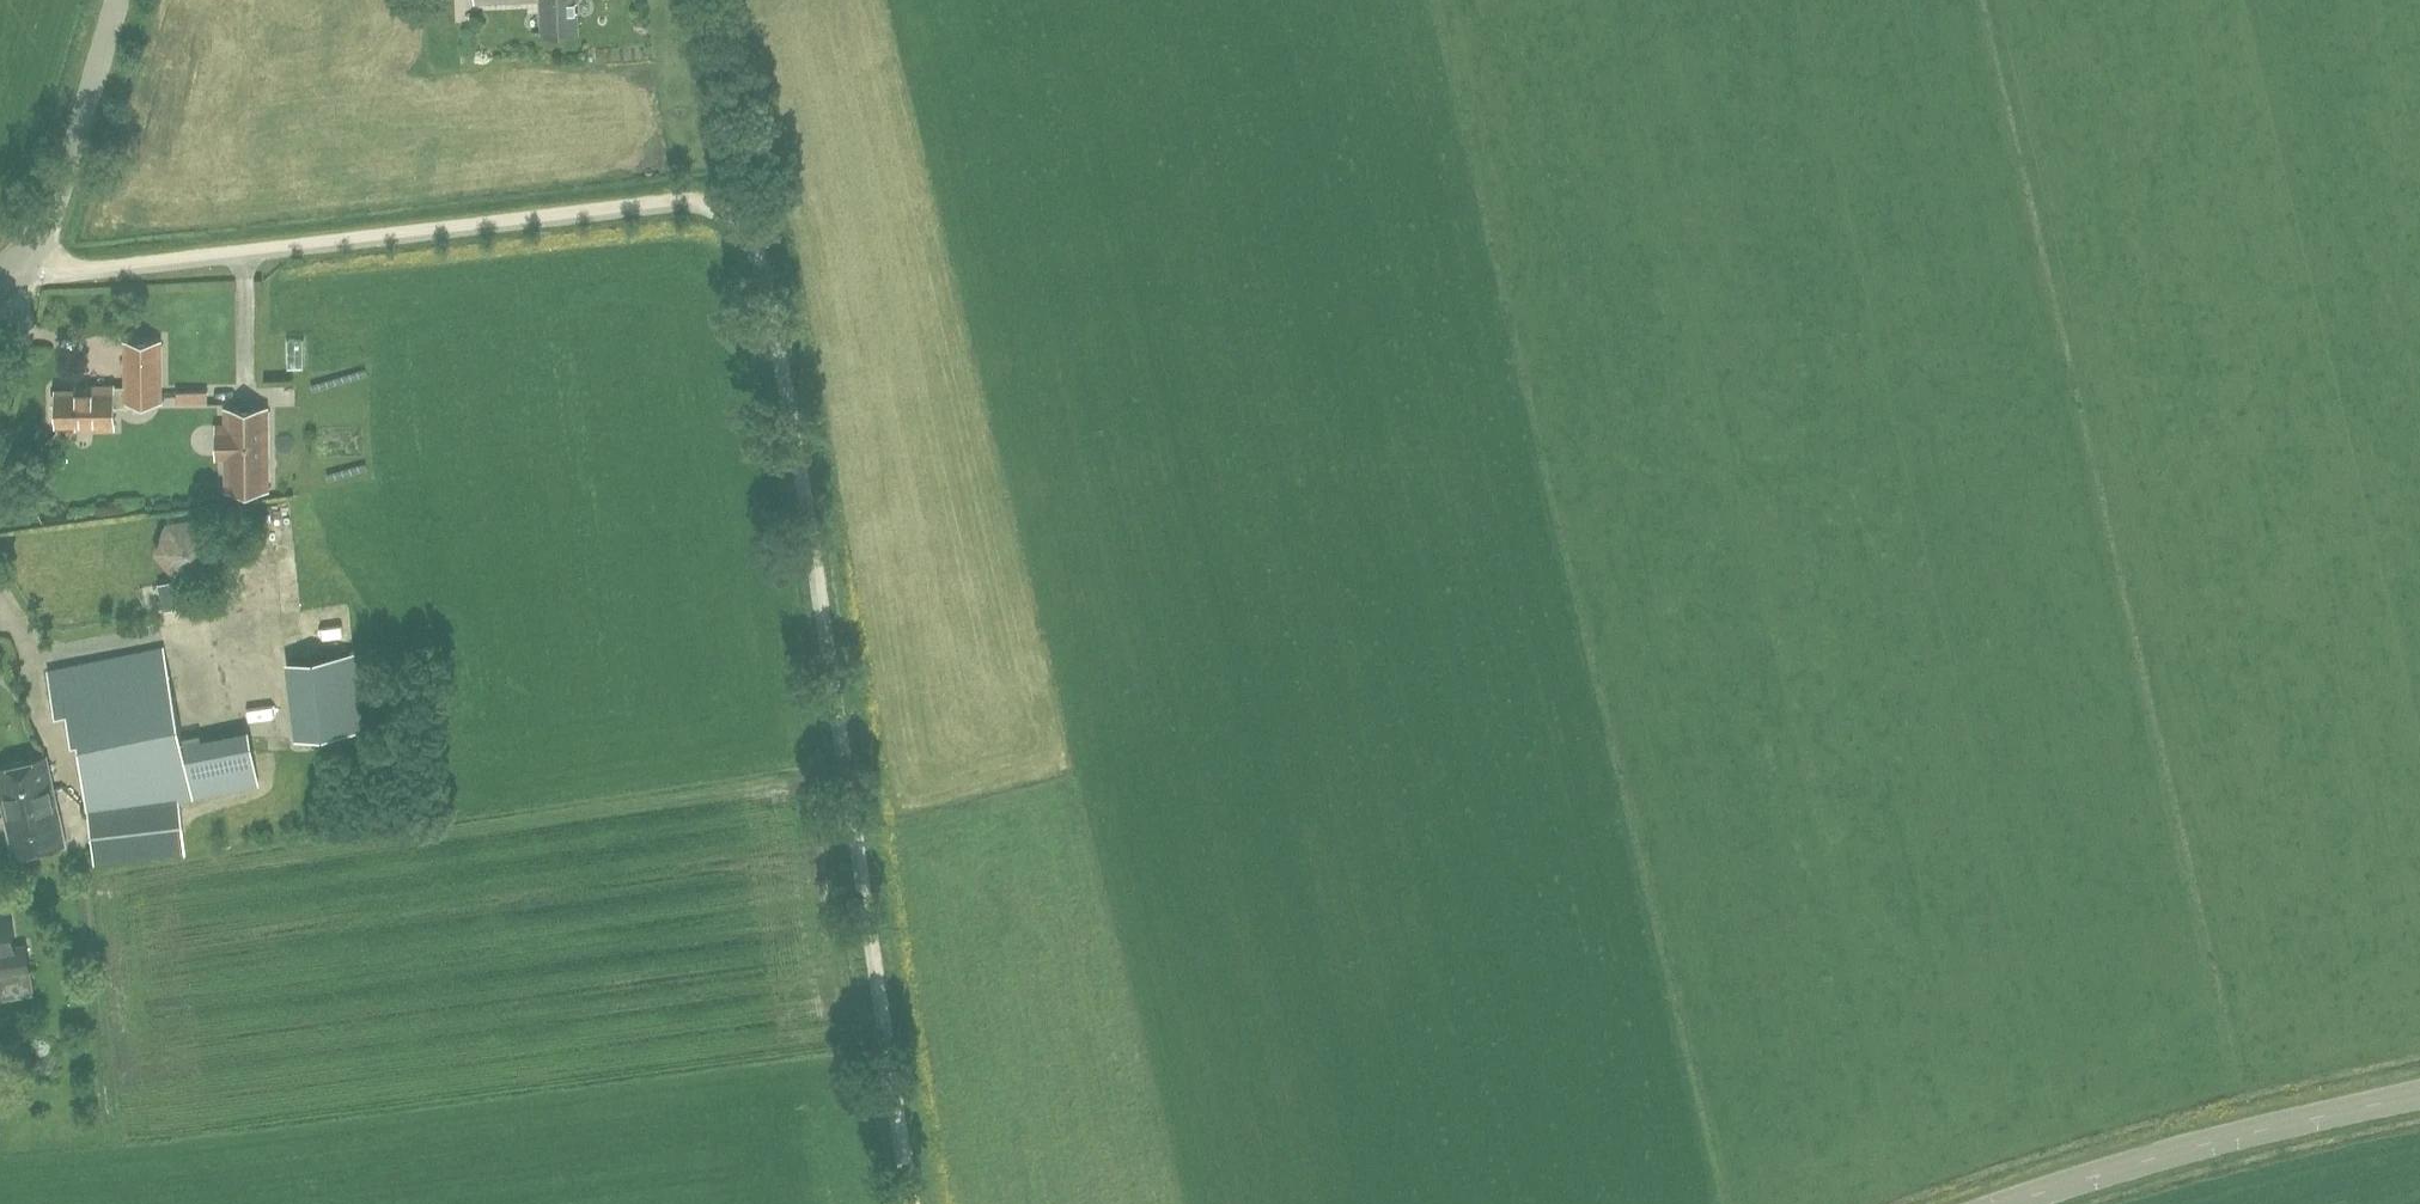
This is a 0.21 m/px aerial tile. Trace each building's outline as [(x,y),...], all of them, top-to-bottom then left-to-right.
[(543,33),(576,31),(575,0),(542,0),(543,33)] [(113,427),(113,405),(128,405),(128,401),(160,400),(160,341),(125,341),(125,385),(75,386),(76,390),(55,390),(56,423),(76,423),(76,427),(113,427)] [(212,405),(211,387),(181,388),(182,407),(212,405)] [(267,488),(267,407),(225,408),(225,424),(216,424),(216,456),(225,456),(226,489),(267,488)] [(163,646),(48,669),(56,711),(68,709),(73,736),(78,735),(94,861),(185,851),(183,832),(182,821),(179,797),(193,795),(193,797),(259,783),(247,732),(198,742),(183,745),(181,738),(163,646)] [(295,738),(365,730),(357,656),(287,666),(295,738)] [(46,755),(0,766),(0,796),(6,823),(58,812),(46,755)] [(59,811),(58,812),(6,823),(5,823),(12,857),(66,845),(59,811)] [(7,908),(0,909),(0,976),(29,971),(24,945),(14,947),(7,908)]
